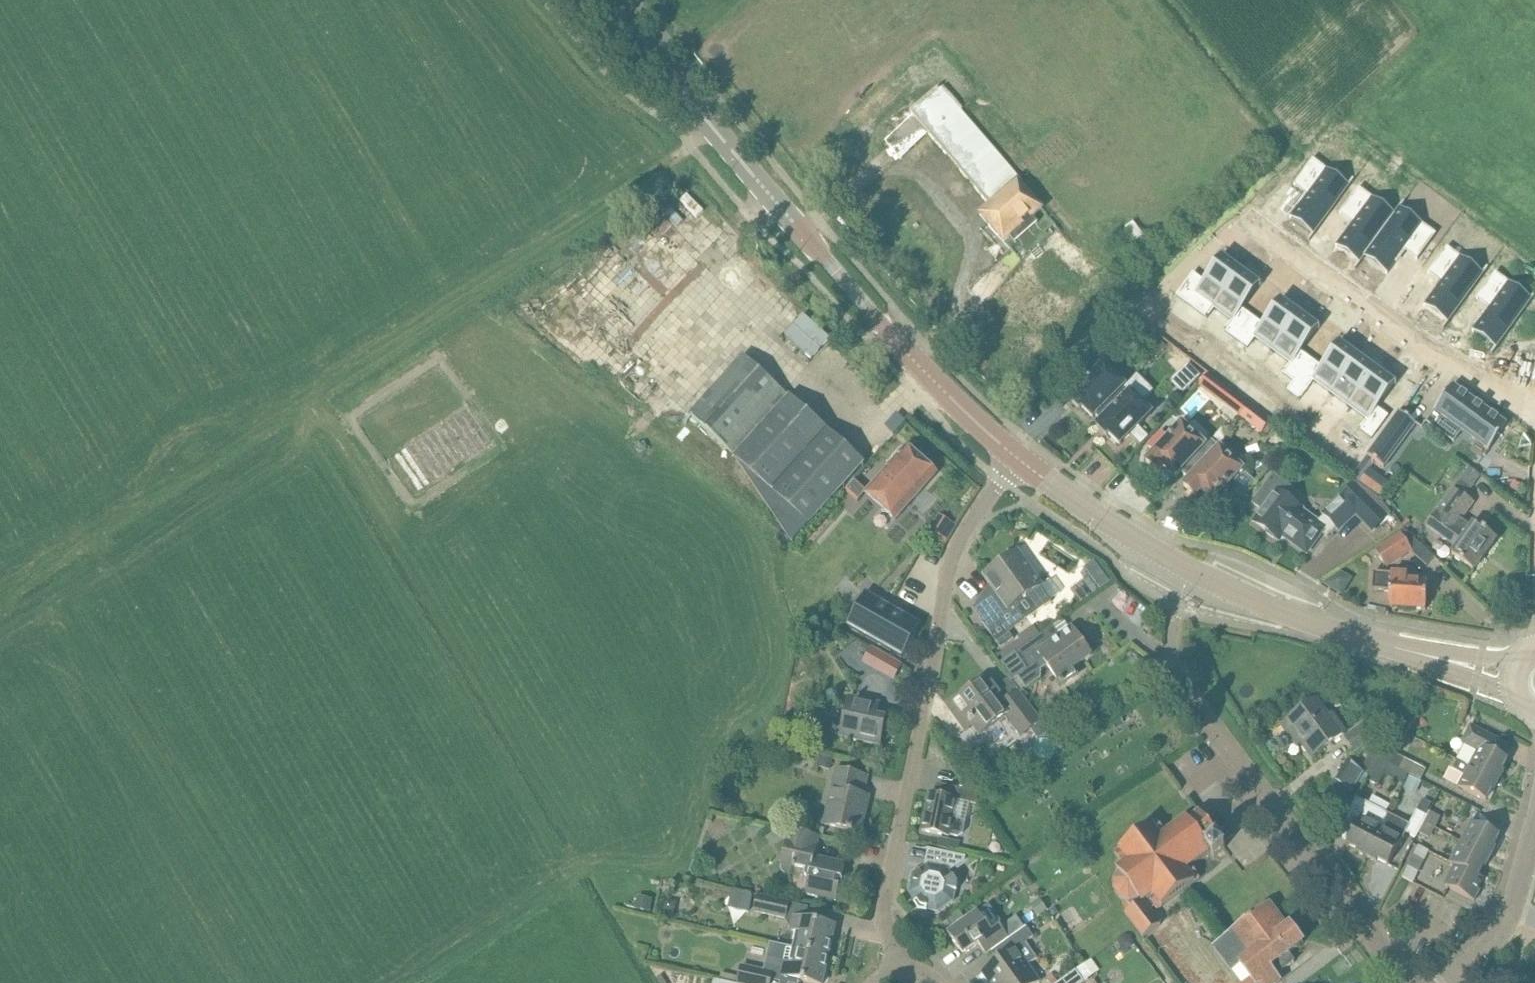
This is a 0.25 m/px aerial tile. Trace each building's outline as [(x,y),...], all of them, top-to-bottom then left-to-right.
[(926,100),(911,112),(914,116),(940,147),(990,205),(980,214),(1004,242),(1010,237),(1019,229),(1043,209),(939,88),(926,100)] [(1375,147),(1362,138),(1356,147),(1369,155),(1375,147)] [(1303,200),(1292,215),(1315,232),(1347,188),(1312,162),(1296,181),(1309,192),(1303,200)] [(1356,220),(1339,243),(1362,260),(1366,254),(1391,220),(1394,216),(1358,190),(1343,211),(1356,220)] [(1391,220),(1366,254),(1389,270),(1406,248),(1419,257),(1434,235),(1399,209),(1394,216),(1391,220)] [(1329,231),(1338,218),(1330,212),(1321,225),(1329,231)] [(1444,279),(1426,304),(1449,321),(1450,319),(1477,282),(1483,275),(1447,249),(1431,270),(1439,275),(1444,279)] [(1194,272),(1177,295),(1190,304),(1197,294),(1214,307),(1224,294),(1242,269),(1224,257),(1206,281),(1194,272)] [(1224,294),(1214,307),(1233,321),(1226,330),(1236,338),(1243,329),(1253,316),(1242,308),(1260,283),(1242,269),(1224,294)] [(1492,305),(1477,326),(1501,343),(1531,301),(1495,274),(1485,288),(1479,296),(1492,305)] [(1243,329),(1236,338),(1248,347),(1255,337),(1273,350),(1282,337),(1301,312),(1283,299),(1264,324),(1253,316),(1243,329)] [(1282,337),(1273,350),(1290,363),(1283,373),(1295,381),(1302,372),(1312,359),(1300,350),(1318,325),(1301,312),(1282,337)] [(802,316),(783,337),(810,362),(829,340),(802,316)] [(1156,336),(1148,344),(1159,354),(1167,346),(1156,336)] [(1302,372),(1295,381),(1306,390),(1313,380),(1332,394),(1342,381),(1360,356),(1341,342),(1323,367),(1312,359),(1302,372)] [(1342,381),(1332,394),(1349,406),(1359,393),(1377,368),(1360,356),(1342,381)] [(1188,363),(1169,382),(1182,395),(1201,376),(1188,363)] [(1096,415),(1102,421),(1115,407),(1110,402),(1123,388),(1124,387),(1103,366),(1070,399),(1080,409),(1082,407),(1093,418),(1096,415)] [(1359,393),(1349,406),(1367,419),(1360,429),(1372,437),(1379,428),(1388,415),(1376,406),(1395,381),(1377,368),(1359,393)] [(1453,385),(1434,411),(1435,411),(1462,431),(1489,450),(1508,425),(1485,408),(1484,407),(1483,407),(1477,403),(1478,402),(1476,401),(1453,385)] [(1129,394),(1123,388),(1110,402),(1115,407),(1102,421),(1097,426),(1107,436),(1109,434),(1120,445),(1151,414),(1130,393),(1129,394)] [(1241,416),(1249,406),(1232,392),(1223,403),(1241,416)] [(815,525),(840,494),(864,464),(789,396),(735,457),(815,525)] [(1275,425),(1249,406),(1241,416),(1266,436),(1275,425)] [(1399,411),(1367,455),(1384,467),(1416,423),(1399,411)] [(1164,467),(1175,477),(1211,439),(1210,439),(1205,444),(1204,444),(1184,425),(1184,424),(1182,423),(1146,461),(1159,473),(1164,467)] [(1147,438),(1140,431),(1133,439),(1141,445),(1147,438)] [(1314,438),(1305,432),(1299,440),(1307,446),(1314,438)] [(1211,439),(1175,477),(1176,478),(1181,472),(1189,480),(1184,485),(1196,497),(1201,491),(1213,502),(1217,498),(1221,498),(1227,492),(1227,487),(1244,469),(1242,468),(1221,449),(1222,449),(1220,447),(1211,439)] [(907,446),(879,477),(866,493),(895,519),(937,473),(907,446)] [(1386,495),(1395,483),(1374,467),(1365,479),(1386,495)] [(1469,467),(1459,481),(1471,490),(1481,475),(1469,467)] [(844,492),(857,503),(866,493),(869,489),(856,478),(844,492)] [(1457,546),(1451,554),(1473,570),(1496,539),(1475,523),(1466,535),(1455,527),(1474,502),(1454,488),(1428,525),(1445,538),(1457,546)] [(1263,490),(1254,503),(1264,511),(1256,522),(1266,529),(1267,533),(1273,537),(1277,537),(1278,539),(1283,533),(1286,536),(1293,541),(1307,551),(1320,532),(1327,537),(1337,528),(1339,529),(1357,513),(1340,494),(1320,513),(1323,517),(1318,521),(1303,510),(1278,491),(1273,498),(1263,490)] [(939,513),(932,535),(951,541),(958,519),(939,513)] [(1400,534),(1412,552),(1428,567),(1436,558),(1406,530),(1400,534)] [(1388,568),(1412,552),(1400,534),(1376,550),(1388,568)] [(1039,587),(1040,586),(1016,554),(985,576),(1002,600),(991,607),(994,612),(983,621),(1002,647),(1015,638),(1010,631),(1050,602),(1039,587)] [(1094,561),(1084,568),(1089,575),(1099,567),(1094,561)] [(1341,571),(1323,584),(1342,595),(1352,578),(1341,571)] [(1426,609),(1428,583),(1406,581),(1406,575),(1374,572),(1373,589),(1390,591),(1389,607),(1426,609)] [(921,623),(866,592),(847,626),(884,647),(902,657),(921,623)] [(1040,634),(1015,652),(1024,666),(1015,672),(1027,689),(1041,679),(1041,670),(1048,665),(1062,685),(1077,674),(1072,668),(1091,655),(1072,628),(1048,645),(1040,634)] [(872,648),(864,662),(882,672),(889,658),(872,648)] [(988,677),(948,707),(966,731),(967,730),(966,729),(972,725),(979,735),(1003,717),(1018,737),(1041,720),(1009,677),(1009,678),(1019,692),(1006,702),(988,677)] [(1331,678),(1323,685),(1330,692),(1338,686),(1331,678)] [(873,702),(853,698),(849,697),(841,735),(880,744),(885,718),(870,715),(873,702)] [(1329,717),(1316,699),(1286,721),(1312,757),(1345,733),(1332,715),(1329,717)] [(1400,715),(1394,727),(1407,734),(1413,722),(1400,715)] [(1365,722),(1345,736),(1354,749),(1374,735),(1365,722)] [(1457,760),(1499,781),(1504,771),(1502,770),(1508,759),(1503,756),(1508,745),(1471,726),(1462,743),(1465,745),(1457,760)] [(1394,727),(1378,758),(1387,763),(1399,769),(1405,759),(1396,754),(1407,734),(1394,727)] [(821,755),(818,767),(830,770),(833,758),(821,755)] [(1378,758),(1367,779),(1377,784),(1387,763),(1378,758)] [(1494,791),(1499,781),(1457,760),(1452,769),(1463,775),(1458,786),(1486,801),(1492,790),(1494,791)] [(866,776),(847,772),(837,770),(825,825),(853,831),(860,832),(868,796),(862,795),(866,776)] [(1338,783),(1334,781),(1324,794),(1344,809),(1353,793),(1338,783)] [(941,796),(929,794),(922,831),(957,838),(963,834),(964,826),(961,821),(953,819),(956,800),(976,804),(979,792),(943,784),(941,796)] [(1423,821),(1428,811),(1432,804),(1423,800),(1417,811),(1415,811),(1409,823),(1390,814),(1383,826),(1381,825),(1366,856),(1377,861),(1378,859),(1389,865),(1405,833),(1415,837),(1423,821)] [(1366,856),(1381,825),(1388,812),(1379,808),(1372,821),(1362,815),(1347,843),(1358,849),(1357,851),(1366,856)] [(1428,811),(1423,821),(1433,826),(1438,816),(1428,811)] [(1214,856),(1223,849),(1225,848),(1219,840),(1220,839),(1200,812),(1189,820),(1187,817),(1166,833),(1157,821),(1114,853),(1123,865),(1117,870),(1120,873),(1115,880),(1114,890),(1122,900),(1134,902),(1139,900),(1141,902),(1127,913),(1145,936),(1161,924),(1150,910),(1155,907),(1157,909),(1200,878),(1191,866),(1210,851),(1214,856)] [(1423,821),(1415,837),(1412,843),(1422,848),(1433,826),(1423,821)] [(1462,841),(1491,856),(1496,847),(1494,846),(1500,835),(1472,821),(1462,841)] [(815,857),(819,835),(789,829),(781,865),(793,868),(791,876),(791,880),(791,883),(793,887),(795,890),(798,892),(801,893),(805,894),(815,896),(817,900),(822,897),(837,901),(845,863),(815,857)] [(1443,857),(1451,861),(1478,875),(1483,866),(1486,867),(1491,856),(1462,841),(1459,846),(1451,841),(1443,857)] [(966,856),(932,849),(929,864),(920,870),(919,869),(912,873),(910,881),(912,882),(910,892),(916,901),(914,902),(919,909),(927,911),(927,909),(938,911),(953,901),(955,891),(957,891),(958,883),(954,876),(953,877),(947,868),(966,856)] [(1408,867),(1417,872),(1423,862),(1413,856),(1408,867)] [(1483,878),(1478,875),(1451,861),(1450,863),(1455,865),(1445,885),(1474,901),(1480,890),(1478,889),(1483,878)] [(733,891),(729,908),(749,912),(752,895),(733,891)] [(638,895),(635,909),(650,912),(653,899),(638,895)] [(786,918),(789,903),(758,896),(755,911),(786,918)] [(1039,898),(1030,905),(1038,916),(1048,910),(1039,898)] [(955,927),(948,933),(958,948),(962,945),(966,952),(979,943),(986,954),(1009,938),(1001,927),(1003,925),(988,904),(966,920),(964,921),(955,927)] [(1246,982),(1278,982),(1281,981),(1276,975),(1295,961),(1289,953),(1303,942),(1290,925),(1287,927),(1269,904),(1232,932),(1233,933),(1214,947),(1232,970),(1240,964),(1251,979),(1246,982)] [(959,910),(948,918),(955,927),(964,921),(966,920),(959,910)] [(794,947),(829,955),(835,925),(794,917),(791,930),(797,932),(794,947)] [(1028,964),(1037,958),(1025,942),(1033,936),(1026,926),(1002,944),(1008,953),(982,972),(990,982),(1002,982),(1028,964)] [(794,947),(771,942),(765,971),(742,966),(740,977),(722,973),(721,980),(736,982),(771,982),(773,974),(803,980),(814,982),(823,982),(829,955),(794,947)] [(1028,964),(1002,982),(1038,982),(1040,981),(1028,964)] [(1093,975),(1085,964),(1057,982),(1082,982),(1093,975)]
